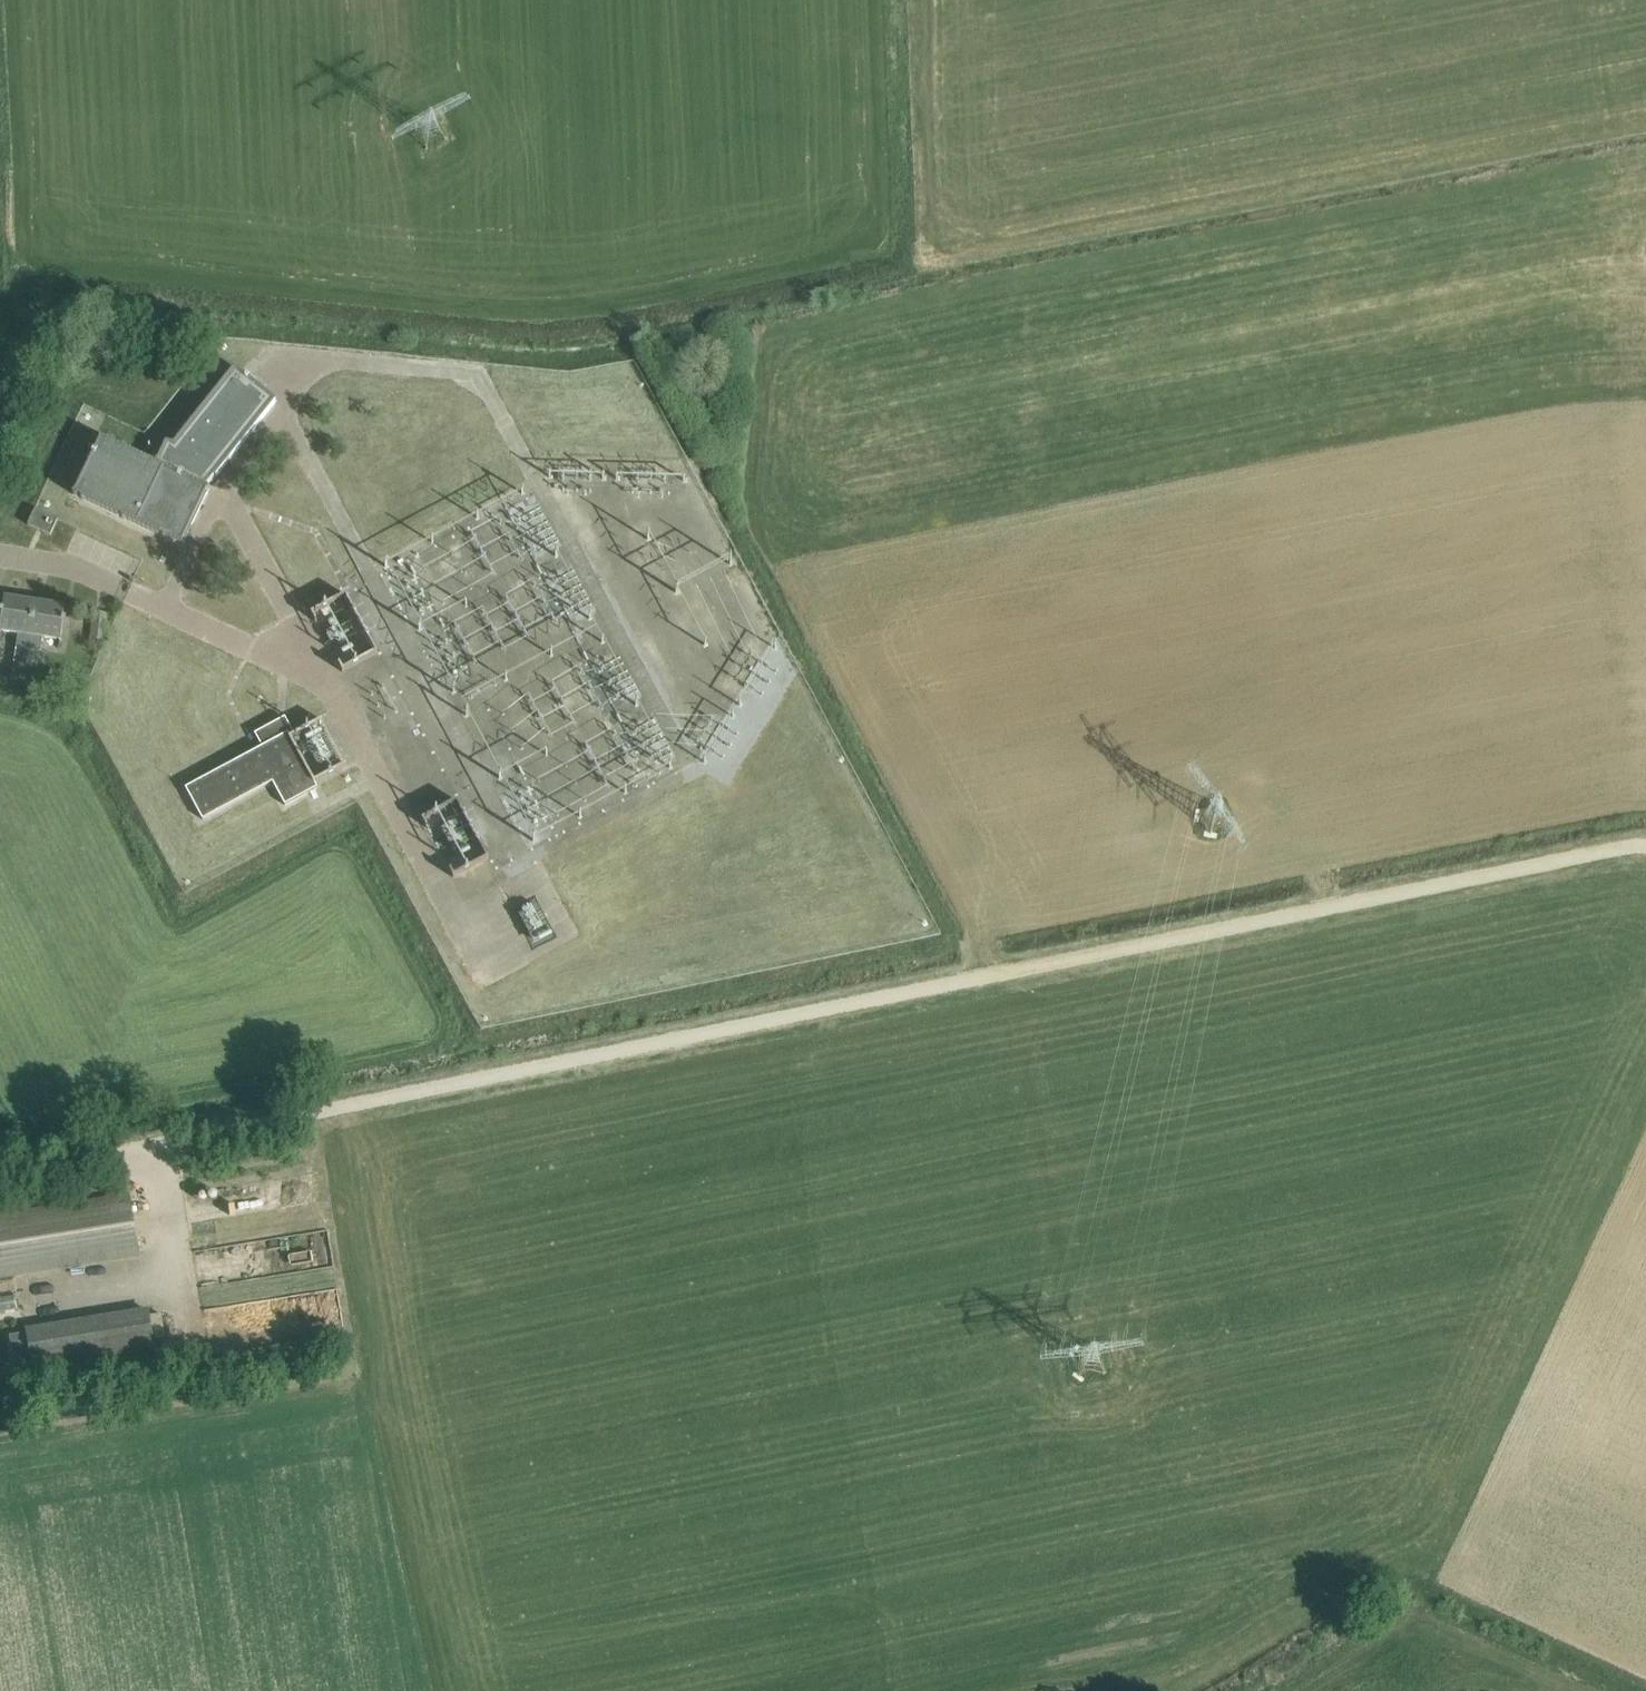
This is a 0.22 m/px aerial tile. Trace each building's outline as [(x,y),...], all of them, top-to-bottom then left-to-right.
[(101,437),(75,493),(184,545),(211,488),(208,486),(209,484),(216,475),(218,476),(279,399),(234,365),(233,366),(235,368),(174,443),(166,442),(156,464),(101,437)] [(59,519),(36,508),(29,524),(51,535),(59,519)] [(314,605),(335,668),(372,655),(351,593),(314,605)] [(24,683),(36,602),(5,597),(0,631),(19,633),(12,681),(24,683)] [(61,640),(66,606),(36,602),(24,683),(36,684),(43,637),(61,640)] [(315,782),(347,765),(323,719),(295,734),(286,717),(256,733),(263,746),(186,787),(186,788),(203,819),(273,782),(285,805),(318,787),(315,782)] [(422,815),(451,874),(486,857),(456,798),(422,815)] [(133,1216),(130,1194),(0,1215),(0,1278),(140,1255),(133,1216)] [(202,1303),(313,1285),(310,1270),(200,1287),(202,1303)] [(0,1299),(0,1312),(18,1309),(16,1297),(0,1299)] [(51,1325),(28,1329),(36,1383),(60,1380),(51,1325)]
